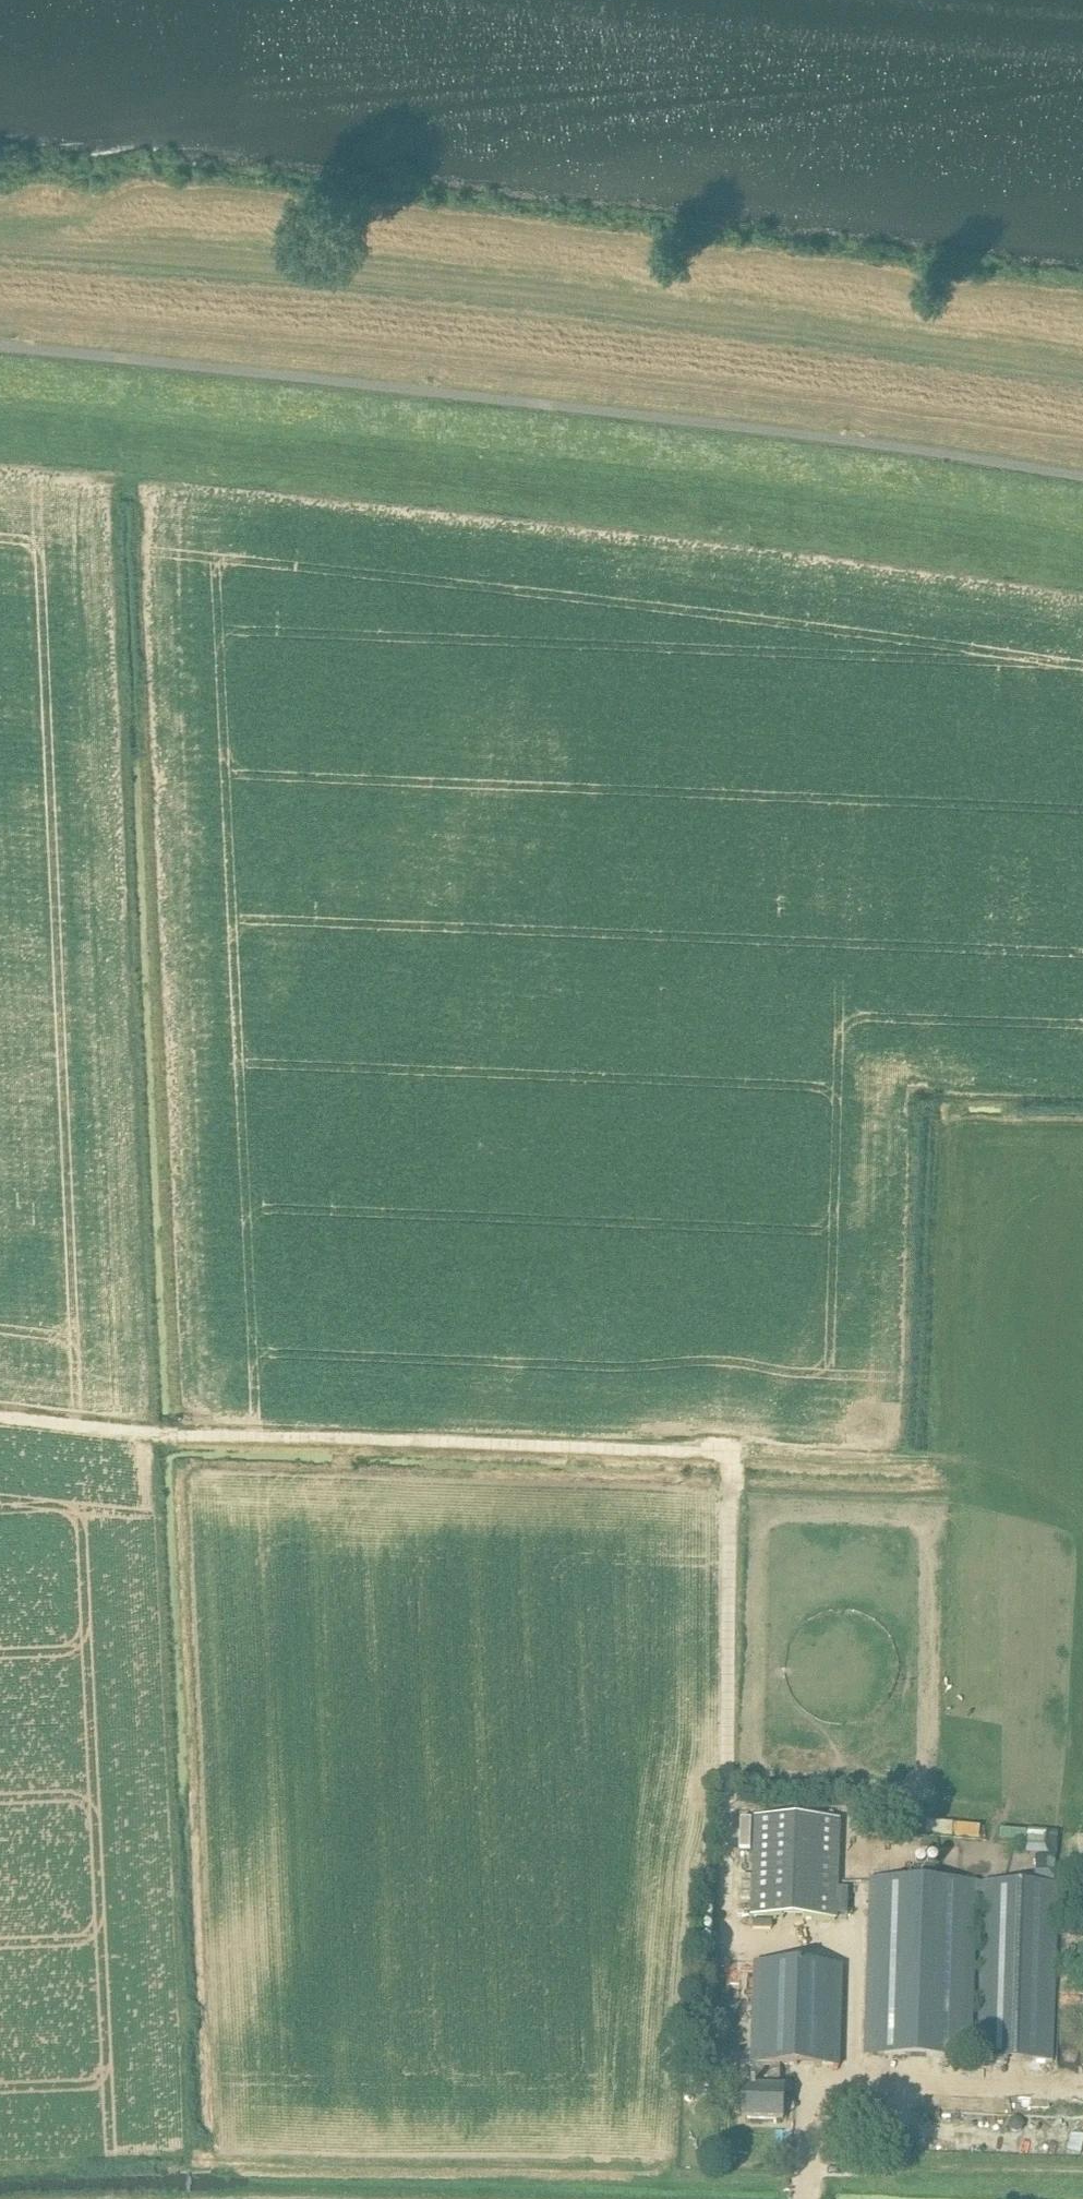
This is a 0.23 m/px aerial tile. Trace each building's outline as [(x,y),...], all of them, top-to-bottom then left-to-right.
[(753,1817),(750,1917),(837,1920),(840,1820),(753,1817)] [(1027,1830),(1026,1851),(1036,1851),(1035,1874),(1055,1875),(1056,1831),(1027,1830)] [(977,2058),(983,1881),(871,1878),(866,2054),(977,2058)] [(1058,1884),(983,1881),(977,2058),(1052,2060),(1058,1884)] [(840,2066),(840,2044),(843,1965),(756,1962),(752,2088),(746,2088),(745,2119),(784,2120),(785,2089),(780,2089),(781,2064),(840,2066)]
